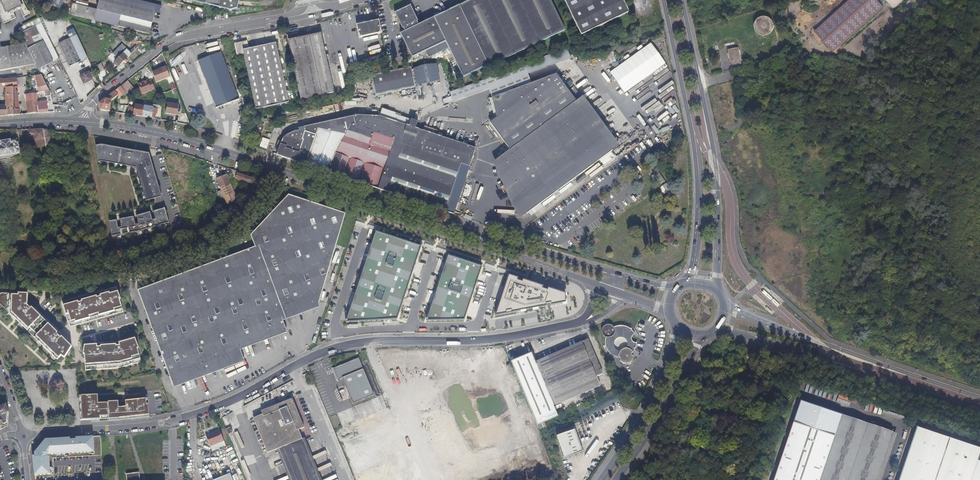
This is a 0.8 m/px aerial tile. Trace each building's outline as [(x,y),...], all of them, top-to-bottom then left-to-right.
[(22,0),(0,0),(1,2),(0,3),(0,16),(4,24),(16,18),(13,12),(20,9),(23,17),(29,14),(30,12),(28,11),(22,0)] [(42,4),(62,9),(62,8),(65,9),(67,2),(67,0),(44,0),(42,4)] [(157,5),(137,0),(99,0),(97,10),(71,3),(68,14),(87,19),(119,27),(149,35),(150,34),(150,32),(151,29),(152,24),(157,5)] [(240,0),(206,0),(205,4),(230,11),(237,9),(240,0)] [(550,0),(470,0),(459,5),(488,66),(489,67),(565,30),(550,0)] [(581,36),(629,12),(623,0),(564,0),(581,36)] [(835,52),(884,7),(878,0),(851,0),(816,32),(835,52)] [(440,53),(428,20),(418,25),(417,22),(418,21),(410,5),(395,13),(402,29),(403,28),(405,32),(400,34),(412,58),(426,51),(429,58),(440,53)] [(488,66),(459,5),(428,20),(440,53),(449,48),(463,78),(488,66)] [(774,29),(774,28),(774,26),(774,25),(774,24),(774,23),(773,21),(772,20),(772,19),(771,18),(770,18),(768,17),(767,16),(766,16),(765,16),(764,16),(762,16),(761,16),(760,17),(759,18),(758,18),(757,19),(756,20),(755,21),(755,22),(754,24),(754,25),(754,26),(754,27),(754,29),(754,30),(755,31),(756,32),(757,33),(757,34),(758,35),(760,35),(761,36),(762,36),(763,36),(765,36),(766,36),(767,36),(768,36),(769,35),(770,34),(771,33),(772,32),(773,31),(774,30),(774,29)] [(364,24),(357,25),(356,25),(359,38),(360,38),(367,36),(367,37),(367,36),(374,35),(374,34),(381,33),(382,33),(379,20),(378,20),(372,22),(371,21),(371,22),(364,23),(364,24)] [(43,42),(40,34),(44,32),(41,25),(36,27),(36,26),(21,34),(26,44),(38,68),(39,70),(54,62),(43,42)] [(322,96),(309,36),(298,38),(297,33),(287,35),(287,36),(288,40),(301,100),(322,96)] [(334,93),(321,33),(309,36),(322,96),(334,93)] [(88,58),(77,35),(70,38),(68,34),(57,39),(70,66),(81,61),(88,58)] [(50,42),(47,36),(42,38),(54,61),(58,59),(58,58),(57,56),(50,42)] [(115,62),(119,66),(121,64),(124,61),(126,59),(132,54),(142,43),(130,39),(129,41),(130,42),(137,45),(130,52),(130,51),(122,44),(113,54),(118,59),(115,62)] [(289,102),(276,43),(247,49),(246,47),(248,47),(247,41),(234,44),(237,57),(244,55),(256,110),(289,102)] [(783,41),(780,43),(788,50),(790,47),(783,41)] [(26,44),(0,48),(0,71),(26,66),(26,70),(38,68),(26,44)] [(740,48),(729,50),(732,64),(743,61),(740,48)] [(231,71),(228,65),(226,66),(221,52),(198,61),(216,109),(239,100),(229,72),(231,71)] [(357,59),(344,62),(346,69),(358,65),(357,59)] [(500,82),(527,71),(524,64),(497,74),(500,82)] [(48,70),(49,69),(47,66),(39,70),(41,74),(48,70)] [(160,82),(170,78),(165,67),(162,68),(162,70),(156,72),(160,82)] [(415,88),(411,67),(371,75),(376,96),(415,88)] [(93,76),(91,72),(90,73),(89,72),(80,76),(84,84),(93,80),(91,76),(93,76)] [(612,151),(556,74),(548,77),(492,98),(497,118),(490,123),(491,125),(501,138),(510,150),(499,158),(509,170),(505,172),(514,184),(511,187),(520,199),(517,201),(527,214),(534,208),(550,196),(554,194),(612,151)] [(47,86),(41,75),(35,76),(38,88),(39,92),(45,91),(50,91),(47,86)] [(13,87),(13,86),(18,86),(17,77),(11,78),(11,87),(6,88),(5,105),(1,105),(0,106),(0,117),(2,116),(3,116),(7,116),(13,115),(13,87)] [(11,78),(0,79),(0,88),(5,88),(6,88),(11,87),(11,78)] [(148,82),(147,80),(138,84),(142,94),(152,91),(155,89),(151,81),(148,82)] [(137,92),(128,81),(121,86),(129,96),(137,92)] [(19,104),(18,88),(18,86),(13,86),(13,87),(13,115),(20,115),(20,110),(19,107),(21,107),(21,104),(19,104)] [(126,93),(121,87),(115,91),(118,95),(120,98),(126,93)] [(574,87),(569,89),(573,96),(578,94),(574,87)] [(110,112),(111,101),(118,95),(115,91),(99,104),(101,110),(110,112)] [(38,103),(37,94),(26,94),(28,114),(38,113),(39,113),(38,103)] [(48,112),(47,102),(38,103),(39,113),(48,112)] [(178,109),(179,105),(168,103),(166,113),(172,115),(180,116),(181,109),(178,109)] [(142,117),(144,106),(135,104),(135,107),(133,114),(133,115),(142,117)] [(157,114),(158,109),(153,108),(144,106),(142,117),(143,117),(155,118),(156,114),(157,114)] [(436,135),(438,130),(424,126),(423,130),(416,128),(418,122),(411,120),(395,115),(396,113),(382,109),(380,116),(357,115),(304,127),(305,129),(294,131),(292,132),(286,135),(283,138),(281,144),(276,155),(306,165),(325,172),(445,211),(454,214),(470,167),(476,148),(436,135)] [(50,138),(49,130),(44,129),(39,129),(28,130),(28,137),(33,138),(33,147),(39,147),(40,147),(46,145),(51,145),(50,138)] [(263,135),(259,147),(267,149),(271,137),(263,135)] [(17,139),(0,141),(0,157),(20,153),(17,139)] [(102,145),(96,147),(99,163),(137,169),(147,201),(162,197),(149,154),(102,145)] [(253,178),(238,173),(238,171),(230,169),(231,173),(233,178),(236,179),(235,182),(244,185),(245,182),(246,183),(248,183),(251,184),(253,178)] [(652,173),(658,185),(665,181),(659,169),(652,173)] [(234,182),(231,173),(227,175),(233,190),(237,189),(234,182)] [(240,208),(233,190),(227,175),(216,179),(221,191),(216,192),(225,213),(240,208)] [(666,183),(660,187),(664,194),(671,190),(666,183)] [(286,329),(282,318),(318,304),(345,214),(288,195),(251,235),(255,247),(138,290),(173,385),(244,358),(239,347),(286,329)] [(536,212),(552,200),(550,196),(534,208),(536,212)] [(113,236),(169,226),(166,208),(154,211),(156,221),(153,222),(151,213),(137,215),(139,224),(136,225),(134,217),(121,220),(122,227),(120,228),(119,220),(110,222),(113,236)] [(419,246),(376,232),(347,322),(397,319),(419,246)] [(70,262),(67,247),(58,249),(58,253),(60,264),(70,262)] [(481,265),(448,255),(428,320),(464,320),(481,265)] [(528,273),(530,266),(515,262),(513,270),(528,273)] [(564,292),(509,274),(497,314),(566,302),(564,292)] [(120,299),(115,287),(61,302),(67,321),(68,321),(70,327),(123,311),(119,300),(120,299)] [(57,360),(61,355),(62,356),(71,347),(61,337),(62,336),(57,332),(57,333),(34,310),(32,307),(30,309),(27,306),(27,294),(1,293),(0,294),(0,304),(57,360)] [(610,323),(599,330),(621,366),(640,355),(633,343),(634,343),(630,337),(634,335),(626,322),(614,329),(610,323)] [(84,354),(86,370),(121,368),(141,362),(138,348),(137,349),(134,337),(116,342),(84,344),(84,354)] [(602,374),(588,339),(581,342),(535,362),(531,353),(511,361),(537,425),(558,416),(554,406),(600,386),(596,377),(602,374)] [(353,404),(374,395),(359,358),(340,366),(333,368),(338,380),(343,378),(353,404)] [(333,368),(340,366),(340,365),(332,368),(337,380),(338,380),(333,368)] [(743,377),(739,368),(723,376),(727,384),(743,377)] [(751,369),(746,372),(751,384),(756,381),(751,369)] [(63,386),(64,385),(63,384),(63,382),(62,381),(60,380),(59,380),(58,380),(56,381),(55,381),(55,382),(54,383),(54,384),(53,385),(53,386),(54,388),(55,389),(56,390),(57,390),(59,390),(60,390),(61,390),(62,389),(63,388),(63,386)] [(98,408),(97,395),(81,396),(82,420),(90,420),(90,409),(98,408)] [(296,431),(304,428),(292,398),(261,411),(263,417),(256,420),(269,452),(279,449),(291,479),(319,479),(303,439),(300,440),(296,431)] [(124,407),(125,418),(132,417),(131,406),(134,406),(134,400),(125,401),(125,407),(124,407)] [(775,479),(875,479),(891,433),(800,402),(775,479)] [(8,427),(9,413),(6,405),(1,408),(0,406),(0,430),(8,427)] [(918,427),(900,479),(979,479),(979,462),(979,460),(979,442),(954,433),(952,439),(918,427)] [(224,441),(219,430),(206,436),(210,447),(224,441)] [(583,452),(575,430),(556,436),(564,458),(565,458),(566,458),(567,458),(568,457),(583,452)] [(896,435),(891,433),(875,479),(881,479),(896,435)] [(64,479),(93,479),(92,453),(78,454),(77,440),(62,441),(62,455),(57,455),(58,466),(63,466),(64,479)] [(135,446),(122,448),(127,479),(140,479),(135,446)] [(37,471),(37,479),(48,479),(48,471),(37,471)]
